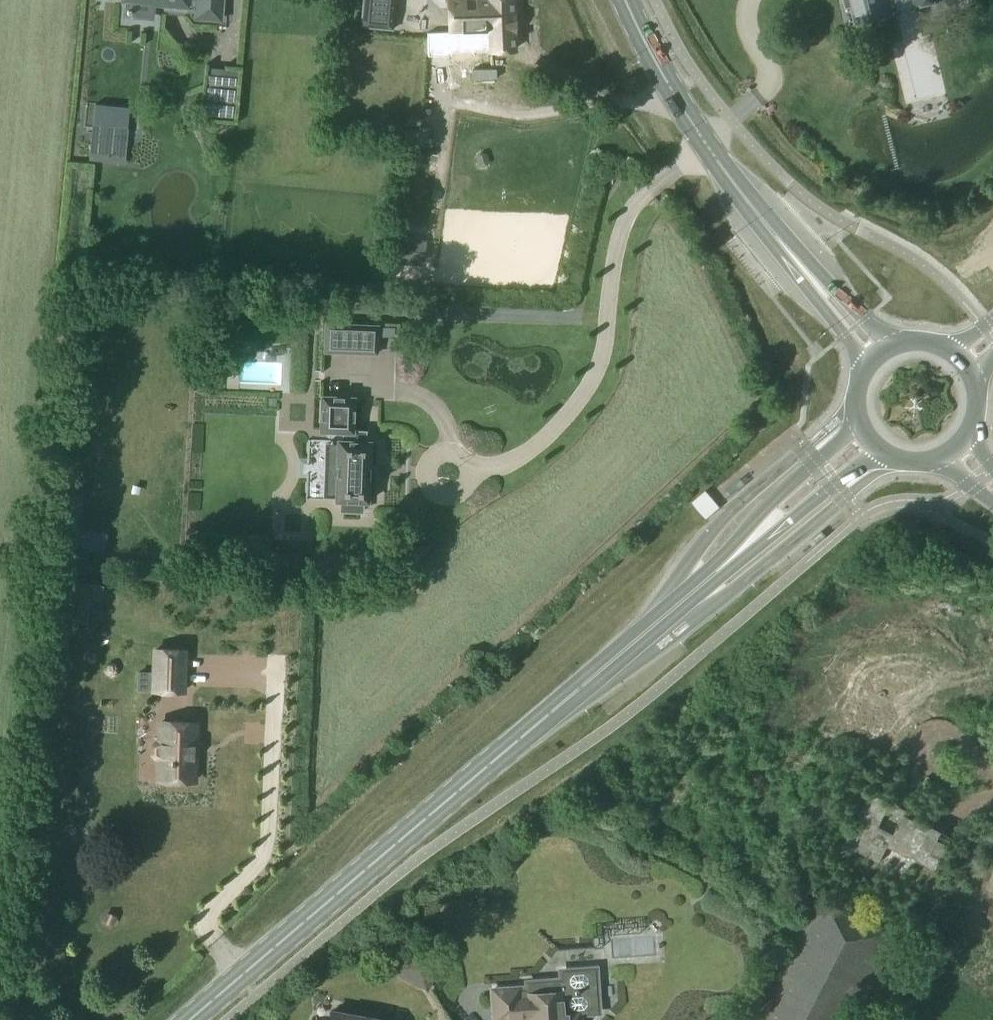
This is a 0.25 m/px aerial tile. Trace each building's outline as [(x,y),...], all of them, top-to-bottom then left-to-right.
[(127,16),(152,18),(154,2),(188,5),(188,3),(198,4),(197,16),(219,18),(221,0),(128,0),(127,16)] [(360,27),(392,30),(395,0),(363,0),(360,27)] [(449,24),(449,31),(491,30),(491,34),(513,34),(511,0),(448,0),(449,24)] [(892,12),(891,10),(896,9),(894,0),(846,0),(847,5),(852,4),(857,21),(892,12)] [(449,24),(430,25),(431,57),(451,56),(451,52),(450,52),(449,31),(449,24)] [(513,50),(513,34),(491,34),(491,30),(449,31),(450,52),(451,52),(513,50)] [(240,71),(209,68),(204,118),(235,121),(240,71)] [(398,235),(395,258),(423,262),(426,238),(398,235)] [(346,356),(347,327),(327,326),(326,355),(346,356)] [(321,396),(320,431),(343,432),(343,441),(338,441),(336,501),(341,501),(341,511),(362,512),(363,502),(367,502),(369,441),(365,441),(365,431),(352,430),(353,398),(321,396)] [(313,478),(315,427),(301,426),(300,477),(313,478)] [(691,501),(706,518),(719,507),(705,490),(691,501)] [(106,535),(70,529),(66,546),(103,553),(106,535)] [(157,649),(155,690),(184,691),(186,650),(157,649)] [(153,745),(153,753),(155,756),(159,757),(158,779),(194,781),(196,736),(192,736),(192,724),(160,722),(159,742),(156,742),(153,745)] [(850,819),(838,845),(906,879),(913,864),(934,874),(938,866),(953,837),(952,836),(932,826),(929,831),(917,825),(919,822),(903,814),(902,817),(887,810),(891,802),(870,791),(854,821),(850,819)] [(967,880),(955,913),(992,927),(992,890),(967,880)] [(757,1019),(853,1019),(894,939),(816,900),(757,1019)] [(492,990),(494,1019),(525,1017),(528,1019),(579,1019),(578,1013),(589,1012),(589,1004),(597,995),(595,968),(568,970),(560,979),(527,981),(527,989),(519,990),(519,988),(492,990)] [(329,1019),(378,1019),(331,1011),(329,1019)]
